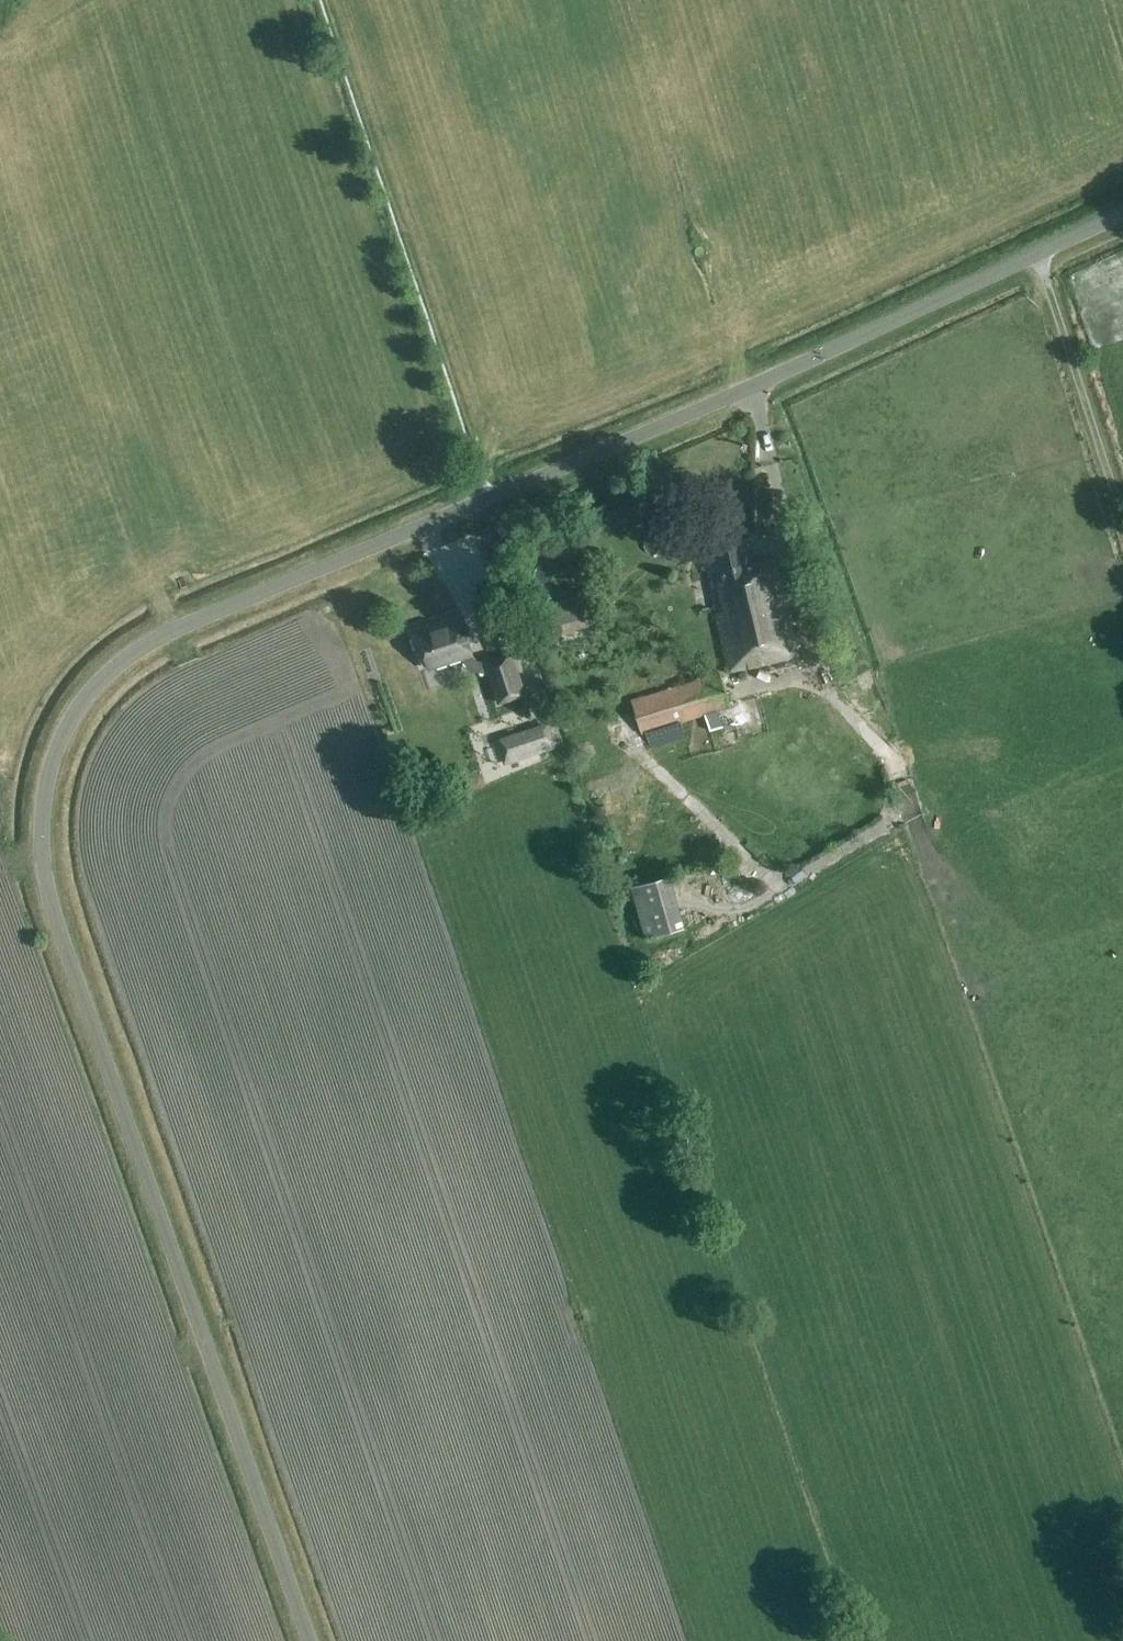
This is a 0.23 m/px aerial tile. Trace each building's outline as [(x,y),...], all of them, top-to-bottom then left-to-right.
[(753,564),(747,538),(703,549),(731,671),(797,655),(775,558),(753,564)] [(542,640),(588,626),(579,595),(535,608),(542,640)] [(468,632),(463,618),(412,634),(420,656),(433,652),(437,666),(462,658),(466,665),(473,671),(481,673),(490,672),(500,703),(525,694),(511,653),(486,661),(481,661),(476,659),(473,654),(466,633),(468,632)] [(729,707),(729,706),(720,674),(633,700),(643,733),(706,714),(729,707)] [(731,705),(729,706),(729,707),(706,714),(710,728),(736,721),(731,705)] [(547,726),(521,734),(498,742),(506,769),(556,752),(547,726)] [(686,930),(671,877),(631,888),(646,942),(686,930)]
